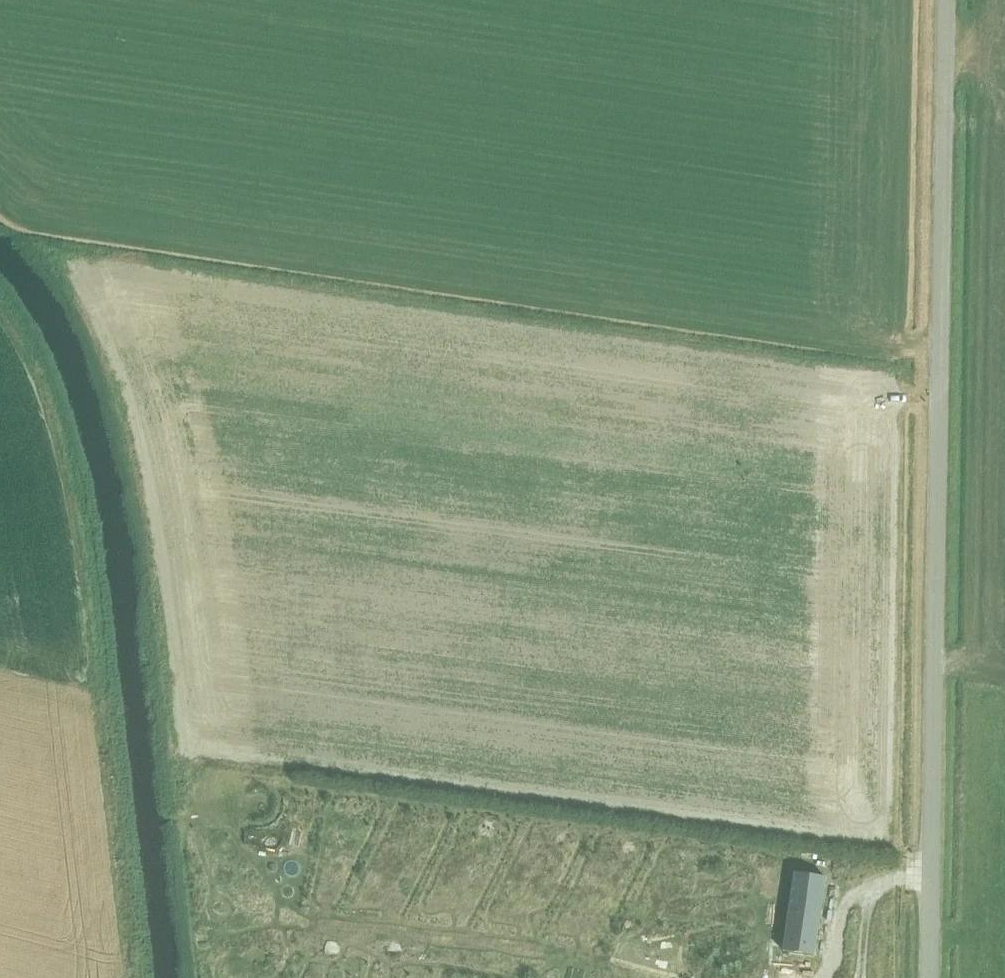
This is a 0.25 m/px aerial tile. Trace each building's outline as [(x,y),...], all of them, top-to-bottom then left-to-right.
[(797,873),(784,950),(814,955),(827,878),(797,873)]
